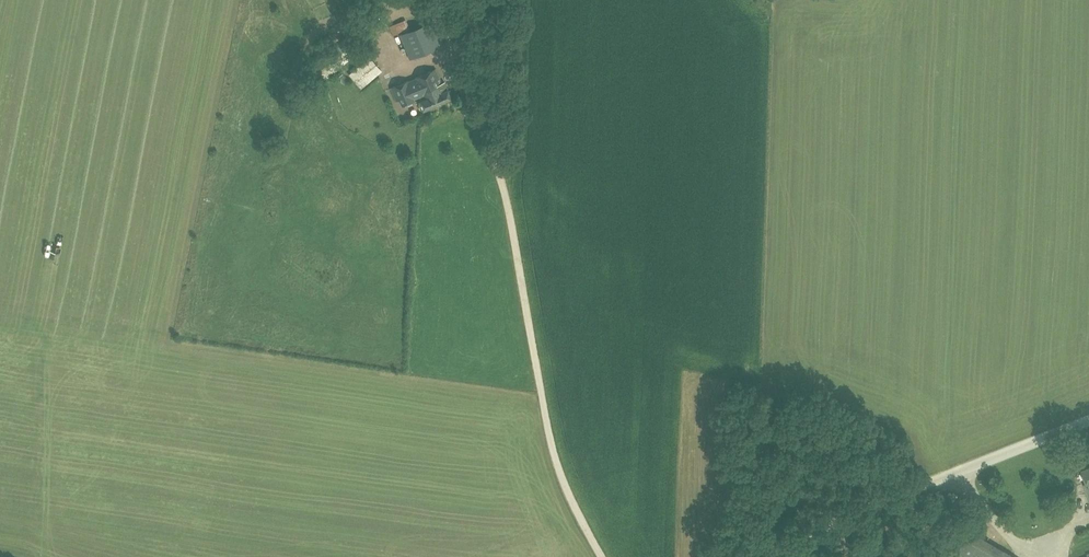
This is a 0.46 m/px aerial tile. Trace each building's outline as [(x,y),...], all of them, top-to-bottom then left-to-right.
[(399,34),(410,59),(444,44),(434,19),(410,29),(406,19),(385,28),(389,38),(399,34)] [(349,74),(361,88),(382,71),(370,56),(349,74)] [(421,99),(420,100),(424,109),(451,97),(445,81),(442,82),(435,68),(414,77),(416,81),(411,83),(409,79),(391,87),(396,99),(399,98),(402,104),(414,99),(414,98),(420,95),(421,99)] [(470,82),(473,90),(480,87),(478,79),(470,82)] [(966,556),(1019,556),(969,527),(955,550),(966,556)]
